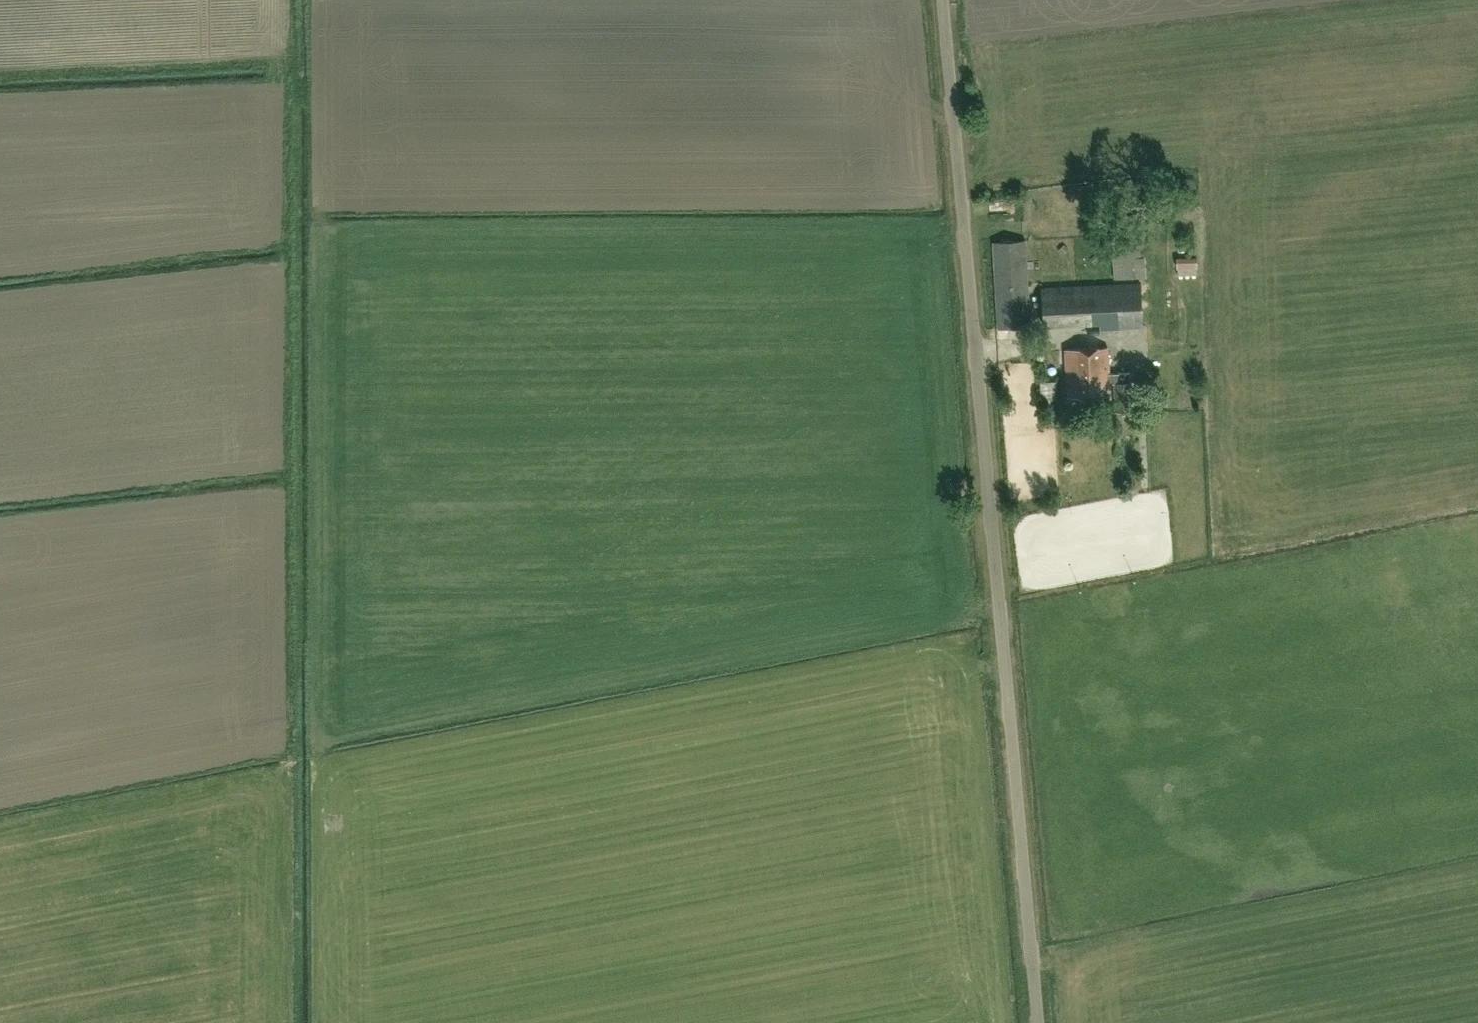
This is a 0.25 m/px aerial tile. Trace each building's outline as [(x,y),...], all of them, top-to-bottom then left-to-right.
[(999,329),(1030,327),(1024,241),(993,243),(999,329)] [(1144,257),(1113,259),(1114,279),(1145,277),(1144,257)] [(1102,329),(1143,327),(1141,283),(1042,289),(1044,327),(1102,323),(1102,329)] [(1118,411),(1134,410),(1132,378),(1128,378),(1127,373),(1110,373),(1109,347),(1067,349),(1069,397),(1111,395),(1111,384),(1116,383),(1118,411)]
